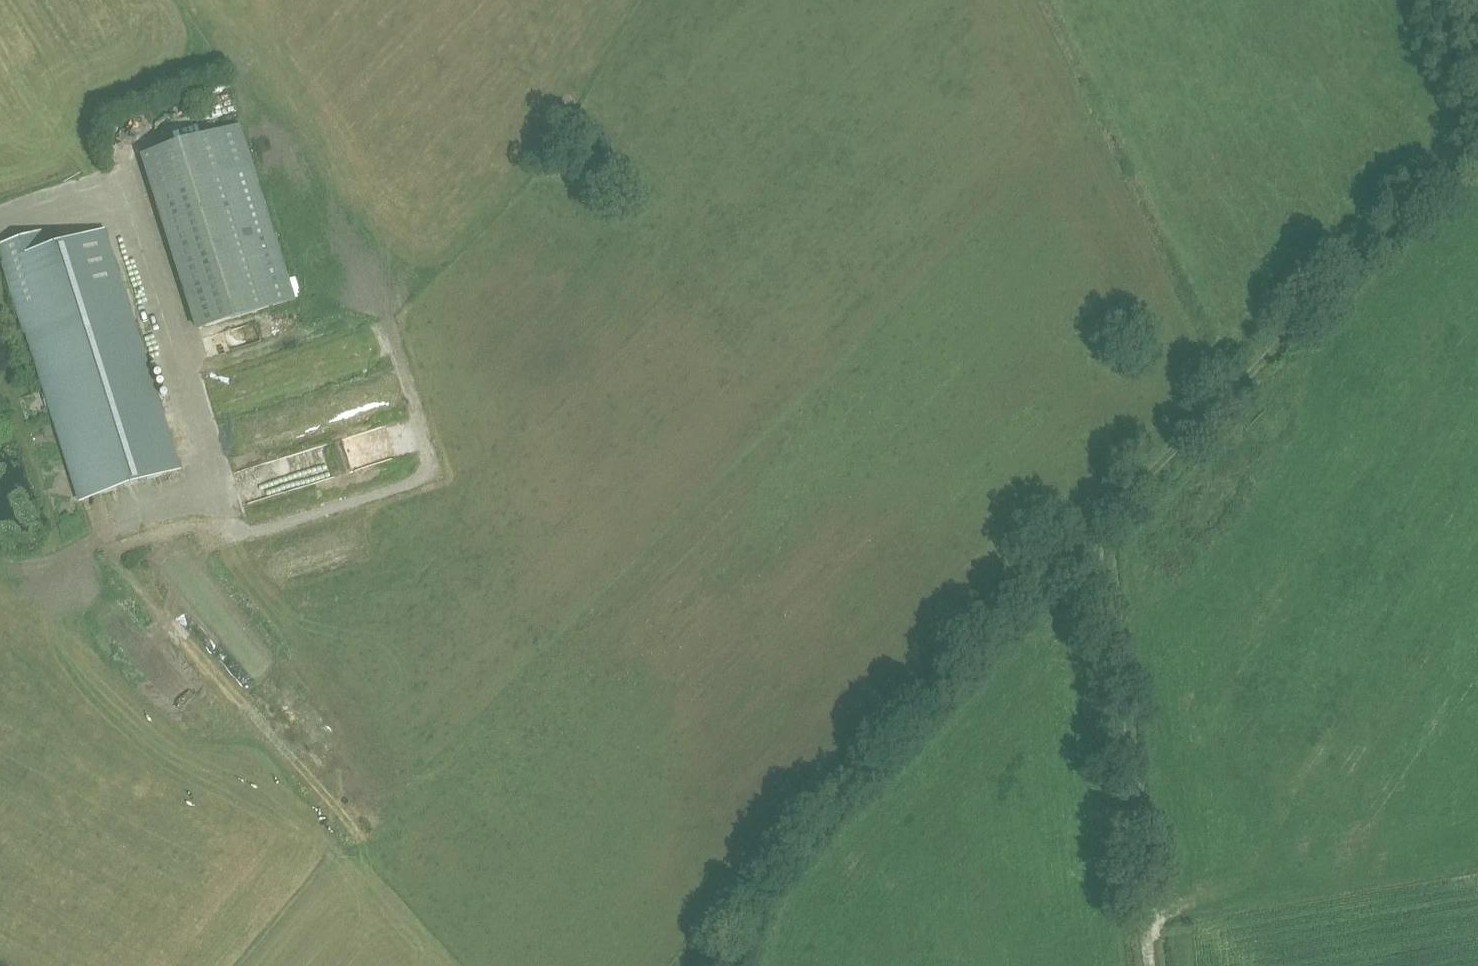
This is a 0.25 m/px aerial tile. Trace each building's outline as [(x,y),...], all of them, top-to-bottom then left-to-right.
[(296,299),(241,124),(140,155),(197,331),(296,299)] [(48,247),(41,228),(0,244),(0,252),(3,263),(1,263),(79,502),(182,470),(106,229),(48,247)]
